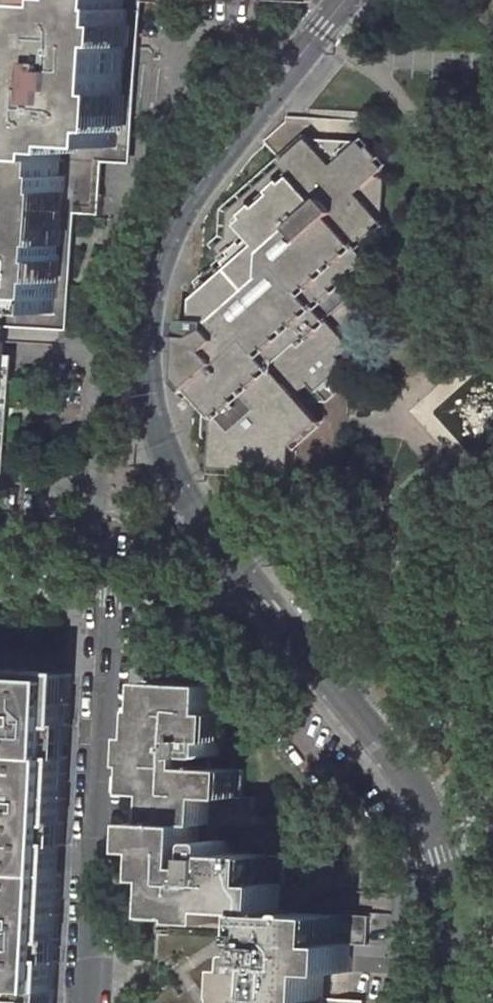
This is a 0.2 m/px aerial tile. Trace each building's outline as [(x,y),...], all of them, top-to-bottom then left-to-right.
[(127,0),(89,0),(88,10),(70,9),(71,6),(35,4),(34,20),(31,20),(28,74),(34,74),(31,126),(26,126),(25,142),(27,142),(26,159),(65,161),(66,141),(81,141),(81,145),(119,148),(120,132),(122,132),(123,115),(121,115),(122,95),(124,95),(127,47),(125,46),(126,26),(129,26),(129,9),(127,9),(127,0)] [(386,167),(363,142),(310,139),(230,212),(228,238),(216,249),(228,262),(201,286),(207,293),(200,299),(200,310),(199,320),(192,320),(180,319),(179,336),(175,340),(174,369),(184,370),(184,378),(180,382),(190,393),(195,390),(205,380),(229,407),(219,416),(217,418),(216,433),(239,434),(239,441),(249,442),(249,453),(266,471),(294,473),(295,446),(268,416),(295,392),(297,394),(309,384),(318,393),(348,365),(340,356),(351,347),(327,319),(354,295),(343,282),(369,258),(357,246),(383,223),(386,167)] [(1,328),(3,304),(18,305),(17,312),(56,314),(57,299),(60,299),(61,282),(55,282),(56,262),(62,262),(63,229),(58,229),(60,193),(65,193),(66,177),(64,176),(65,161),(26,159),(25,181),(10,180),(10,173),(0,173),(0,328),(1,328)] [(229,407),(205,380),(195,390),(219,416),(229,407)] [(297,394),(295,392),(268,416),(295,446),(322,421),(297,394)] [(239,434),(216,433),(214,468),(241,469),(266,471),(249,453),(249,442),(239,441),(239,434)] [(54,990),(56,961),(47,960),(48,940),(57,940),(58,927),(61,858),(62,845),(54,845),(55,824),(63,824),(67,756),(58,756),(60,725),(69,726),(70,704),(58,703),(60,673),(3,670),(3,676),(0,676),(0,988),(54,990)] [(70,704),(72,674),(60,673),(58,703),(70,704)] [(165,850),(164,877),(175,878),(174,914),(201,915),(201,920),(229,921),(230,909),(266,911),(283,912),(284,899),(284,895),(286,856),(233,853),(234,845),(233,843),(232,841),(231,840),(229,840),(220,839),(221,824),(255,826),(257,797),(244,796),(245,769),(212,767),(213,756),(218,756),(219,756),(220,755),(221,754),(221,741),(218,741),(221,685),(184,683),(145,681),(139,792),(146,792),(150,793),(149,820),(152,820),(150,849),(158,850),(165,850)] [(67,756),(69,726),(60,725),(58,756),(67,756)] [(62,845),(63,824),(55,824),(54,845),(62,845)] [(249,994),(248,994),(249,965),(259,965),(259,951),(260,949),(262,948),(270,949),(270,943),(271,941),(274,941),(284,941),(285,939),(265,938),(266,911),(230,909),(229,921),(201,920),(201,915),(174,914),(175,878),(164,877),(162,904),(158,973),(158,988),(157,1002),(248,1002),(249,994)] [(365,1000),(328,998),(328,997),(330,997),(331,970),(352,971),(353,955),(314,952),(314,942),(354,944),(368,943),(370,916),(283,912),(266,911),(265,938),(285,939),(284,941),(274,941),(271,941),(270,943),(270,949),(262,948),(260,949),(259,951),(259,965),(249,965),(248,994),(249,994),(248,1002),(365,1002),(365,1000)] [(56,961),(57,940),(48,940),(47,960),(56,961)] [(353,955),(354,944),(314,942),(314,952),(353,955)] [(54,990),(0,988),(0,1002),(53,1002),(54,990)]
